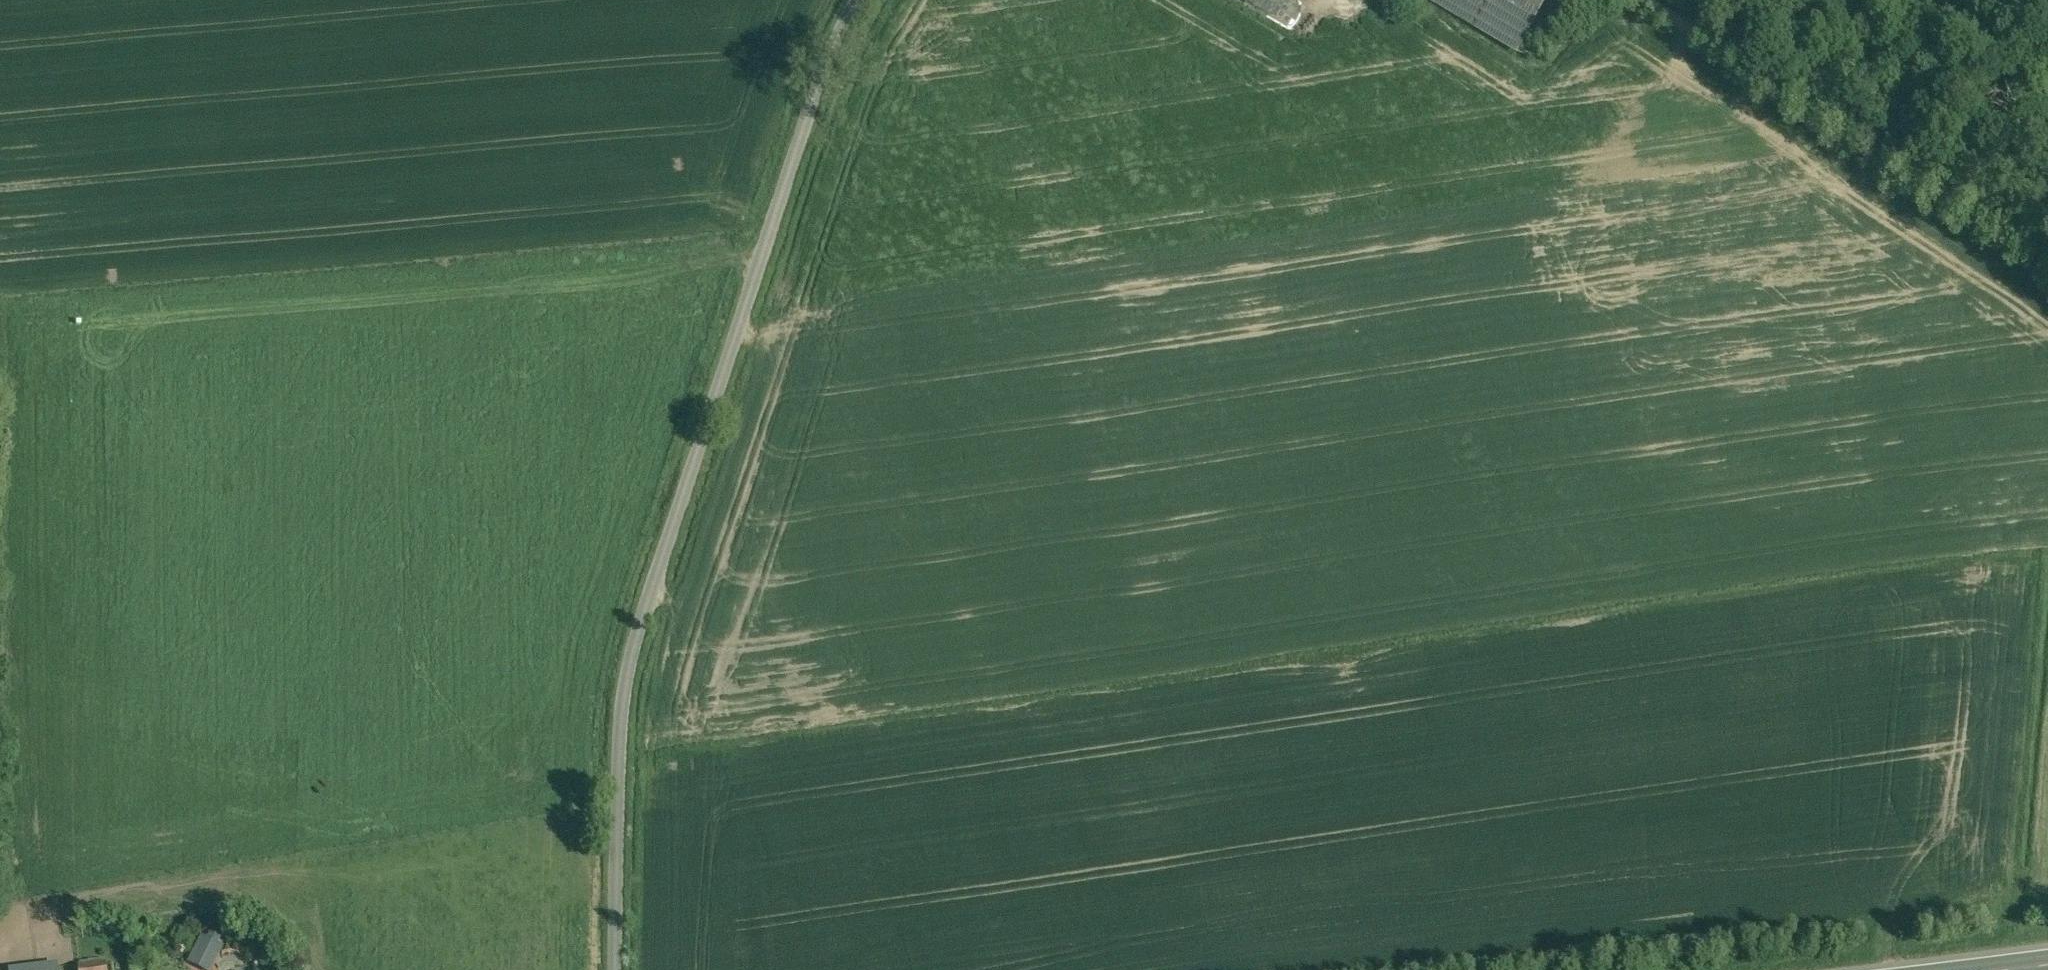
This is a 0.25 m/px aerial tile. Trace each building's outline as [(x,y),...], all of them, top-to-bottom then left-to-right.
[(1429,0),(1516,52),(1547,0),(1429,0)] [(184,964),(200,969),(210,969),(220,943),(196,934),(184,964)]
